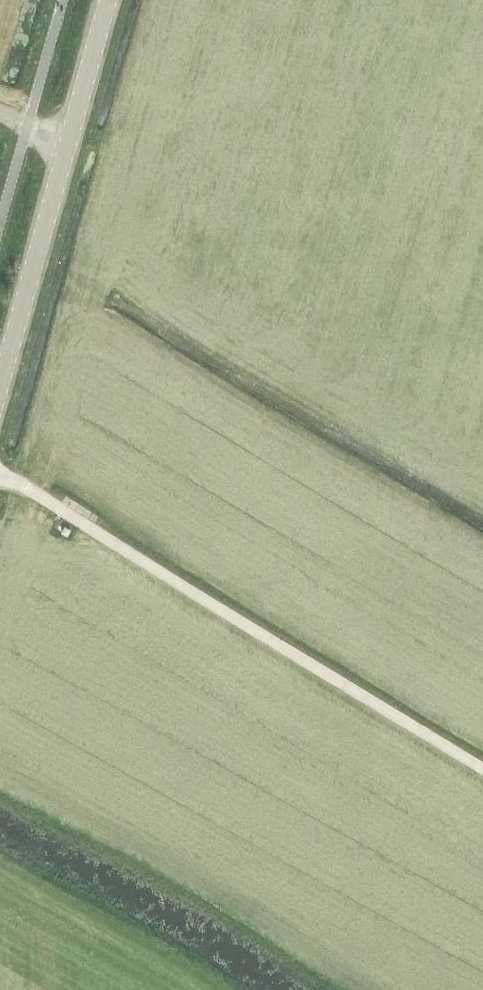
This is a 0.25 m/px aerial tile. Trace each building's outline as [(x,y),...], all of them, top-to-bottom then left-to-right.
[(67,535),(70,530),(65,527),(62,532),(67,535)]
